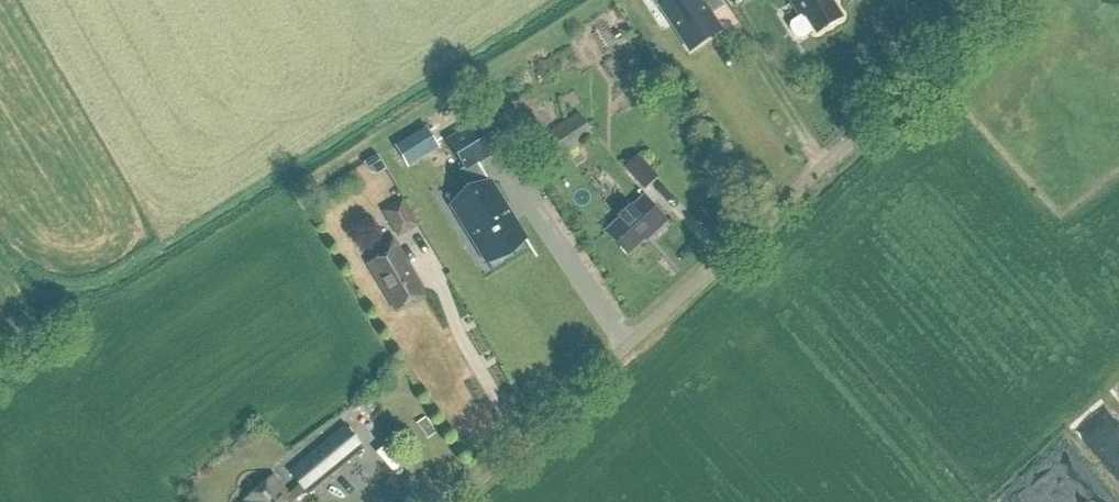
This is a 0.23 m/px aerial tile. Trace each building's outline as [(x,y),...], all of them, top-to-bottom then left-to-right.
[(710,15),(723,7),(719,0),(668,0),(659,7),(689,52),(721,31),(710,15)] [(799,17),(790,23),(790,28),(796,38),(802,39),(814,31),(816,33),(842,17),(831,0),(789,0),(799,17)] [(579,114),(543,136),(559,159),(594,135),(579,114)] [(477,164),(504,147),(486,117),(447,141),(465,169),(458,173),(471,194),(456,204),(458,206),(467,222),(463,225),(475,245),(483,239),(494,256),(492,257),(493,258),(518,243),(515,238),(520,235),(521,237),(523,236),(477,164)] [(658,176),(638,153),(623,167),(644,190),(658,176)] [(620,221),(608,233),(629,255),(650,235),(652,237),(668,222),(645,198),(632,210),(629,206),(616,217),(620,221)] [(384,212),(399,237),(419,225),(403,201),(384,212)] [(380,257),(368,264),(395,310),(411,300),(413,303),(424,296),(417,284),(420,282),(393,238),(375,249),(380,257)] [(294,501),(305,492),(307,495),(363,450),(345,428),(289,474),(299,485),(288,495),(273,477),(244,501),(294,501)]
